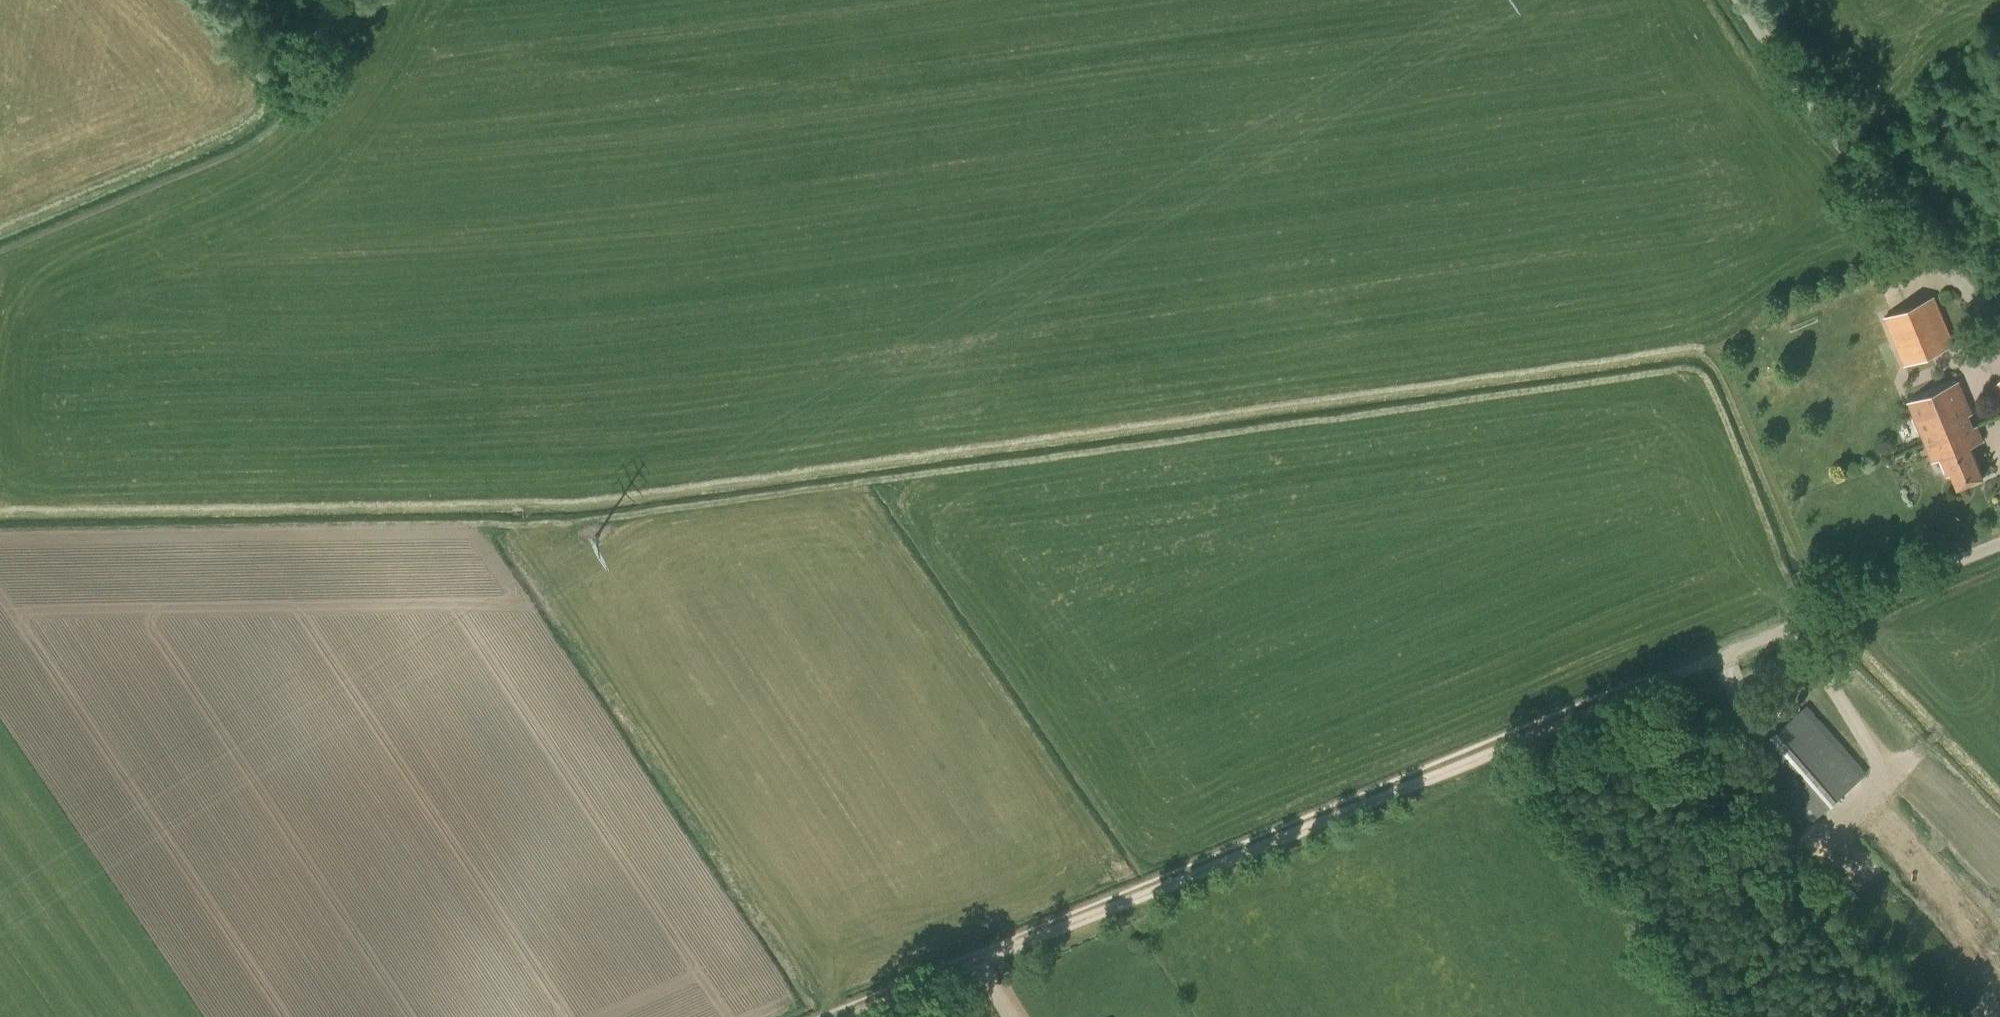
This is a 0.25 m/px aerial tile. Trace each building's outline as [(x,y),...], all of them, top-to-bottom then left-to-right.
[(1934,297),(1884,317),(1904,366),(1954,345),(1934,297)] [(1909,402),(1926,443),(1945,435),(1948,440),(1974,428),(1974,427),(1977,426),(1973,427),(1968,415),(1972,413),(1958,381),(1909,402)] [(1945,435),(1926,443),(1933,461),(1941,457),(1948,474),(1952,472),(1958,487),(1983,476),(1970,446),(1983,440),(1977,426),(1974,427),(1974,428),(1948,440),(1945,435)] [(1864,774),(1805,706),(1743,760),(1802,827),(1864,774)]
